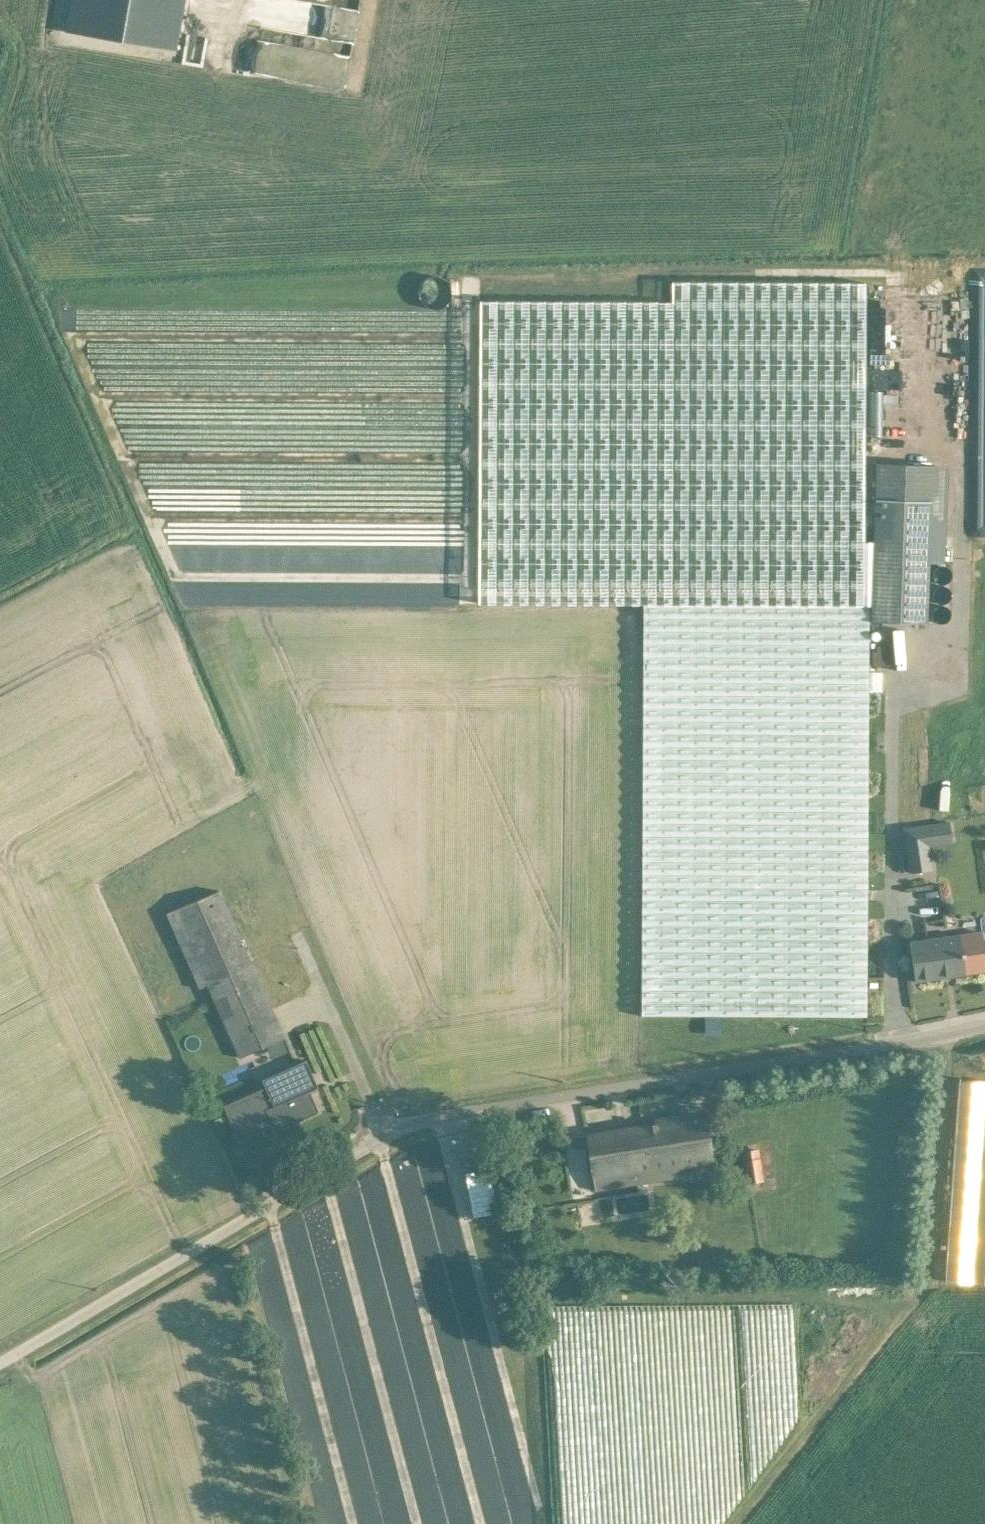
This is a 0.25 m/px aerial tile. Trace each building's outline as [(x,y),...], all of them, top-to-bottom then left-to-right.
[(172,50),(181,0),(75,0),(69,33),(172,50)] [(981,292),(970,286),(970,277),(961,277),(962,379),(981,390),(981,429),(984,431),(984,292),(981,292)] [(863,542),(865,459),(867,284),(673,281),(672,300),(480,300),(477,603),(643,606),(642,1011),(865,1012),(868,622),(931,622),(931,520),(945,520),(948,468),(879,464),(871,540),(863,542)] [(869,690),(882,690),(882,671),(869,671),(869,690)] [(938,850),(939,863),(984,861),(984,846),(938,850)] [(208,861),(159,881),(231,1055),(255,1045),(266,1071),(258,1074),(262,1086),(230,1099),(242,1128),(273,1115),(277,1125),(311,1111),(292,1066),(287,1068),(272,1033),(278,1030),(208,861)] [(914,980),(984,969),(984,967),(979,928),(928,935),(926,921),(906,924),(914,980)] [(246,1070),(214,1083),(219,1093),(250,1080),(246,1070)] [(984,1282),(984,1081),(959,1079),(942,1279),(984,1282)] [(712,1110),(582,1129),(590,1184),(721,1164),(712,1110)] [(732,1165),(751,1166),(752,1144),(733,1143),(732,1165)] [(462,1213),(489,1210),(485,1172),(458,1175),(462,1213)]
